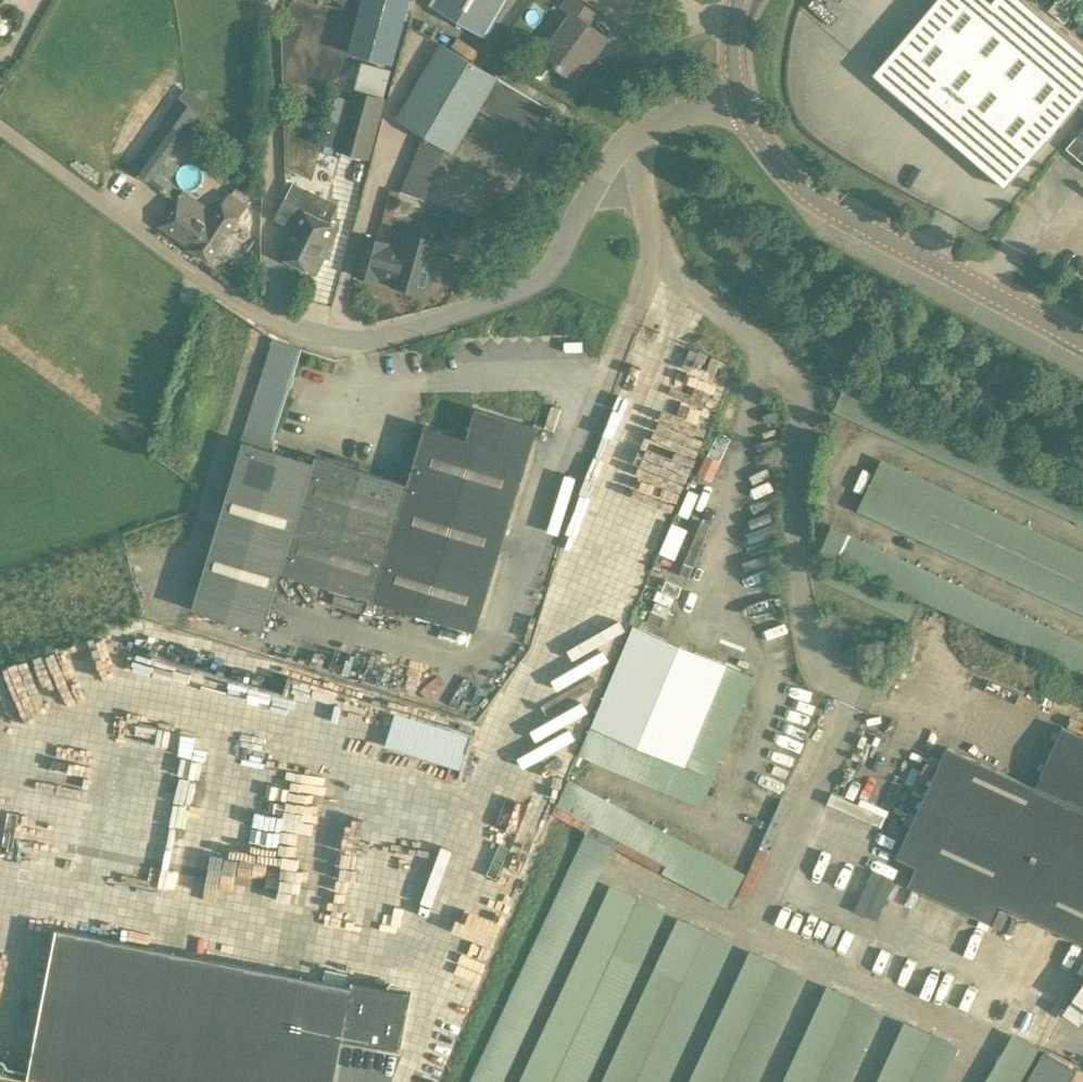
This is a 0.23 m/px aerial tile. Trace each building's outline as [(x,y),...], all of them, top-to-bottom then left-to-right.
[(350,53),(393,65),(411,0),(365,0),(350,53)] [(509,0),(432,0),(430,5),(486,38),(509,0)] [(573,79),(594,51),(597,54),(607,39),(587,24),(595,14),(576,0),(567,0),(562,7),(572,15),(541,56),(573,79)] [(992,3),(988,0),(938,0),(873,75),(1006,189),(1082,99),(1082,53),(1021,0),(994,0),(992,3)] [(1075,11),(1061,0),(1057,0),(1048,11),(1064,24),(1075,11)] [(453,153),(480,108),(497,78),(442,45),(397,119),(425,136),(448,150),(453,153)] [(387,66),(362,60),(355,89),(380,95),(387,66)] [(383,99),(354,91),(338,150),(367,158),(383,99)] [(200,113),(180,98),(127,169),(146,183),(177,141),(200,113)] [(257,127),(242,127),(242,137),(257,137),(257,127)] [(1076,137),(1066,149),(1082,163),(1082,129),(1076,137)] [(155,223),(182,242),(206,208),(179,189),(155,223)] [(215,214),(206,208),(182,242),(191,248),(190,249),(209,262),(247,207),(228,194),(215,214)] [(276,220),(292,227),(279,256),(316,274),(338,227),(310,214),(301,210),(285,202),(276,220)] [(500,225),(512,207),(505,202),(493,220),(500,225)] [(425,287),(430,289),(435,271),(430,270),(434,254),(405,246),(403,250),(389,246),(389,244),(364,237),(354,275),(379,282),(380,280),(394,284),(394,286),(423,294),(425,287)] [(245,690),(281,573),(372,602),(430,415),(425,414),(403,484),(312,455),(310,462),(273,450),(272,437),(300,349),(274,341),(223,504),(225,504),(174,668),(245,690)] [(466,427),(430,415),(372,602),(470,633),(538,417),(476,398),(466,427)] [(876,463),(853,518),(1082,614),(1082,550),(876,463)] [(634,628),(592,728),(686,767),(728,667),(634,628)] [(393,706),(382,746),(462,768),(473,725),(340,689),(340,692),(393,706)] [(1036,787),(1082,809),(1082,736),(1063,727),(1036,787)] [(1036,787),(947,747),(897,858),(917,868),(908,887),(990,924),(999,905),(1082,943),(1082,809),(1036,787)] [(565,782),(553,807),(619,838),(613,851),(728,904),(746,866),(565,782)] [(603,841),(575,829),(471,1081),(504,1081),(603,841)] [(896,881),(872,870),(854,911),(877,922),(896,881)] [(658,904),(599,881),(520,1081),(588,1081),(658,904)] [(599,1081),(666,1081),(727,937),(670,914),(599,1081)] [(344,1037),(398,1047),(409,992),(355,982),(354,987),(52,930),(24,1080),(32,1081),(335,1081),(344,1037)] [(799,971),(743,947),(686,1081),(753,1081),(799,971)] [(1069,1002),(1082,1011),(1082,981),(1069,1002)] [(876,1006),(819,982),(777,1081),(844,1081),(876,1006)] [(868,1081),(934,1081),(951,1039),(893,1017),(868,1081)] [(1028,1079),(1034,1081),(1070,1081),(1076,1071),(1043,1052),(1028,1079)]
